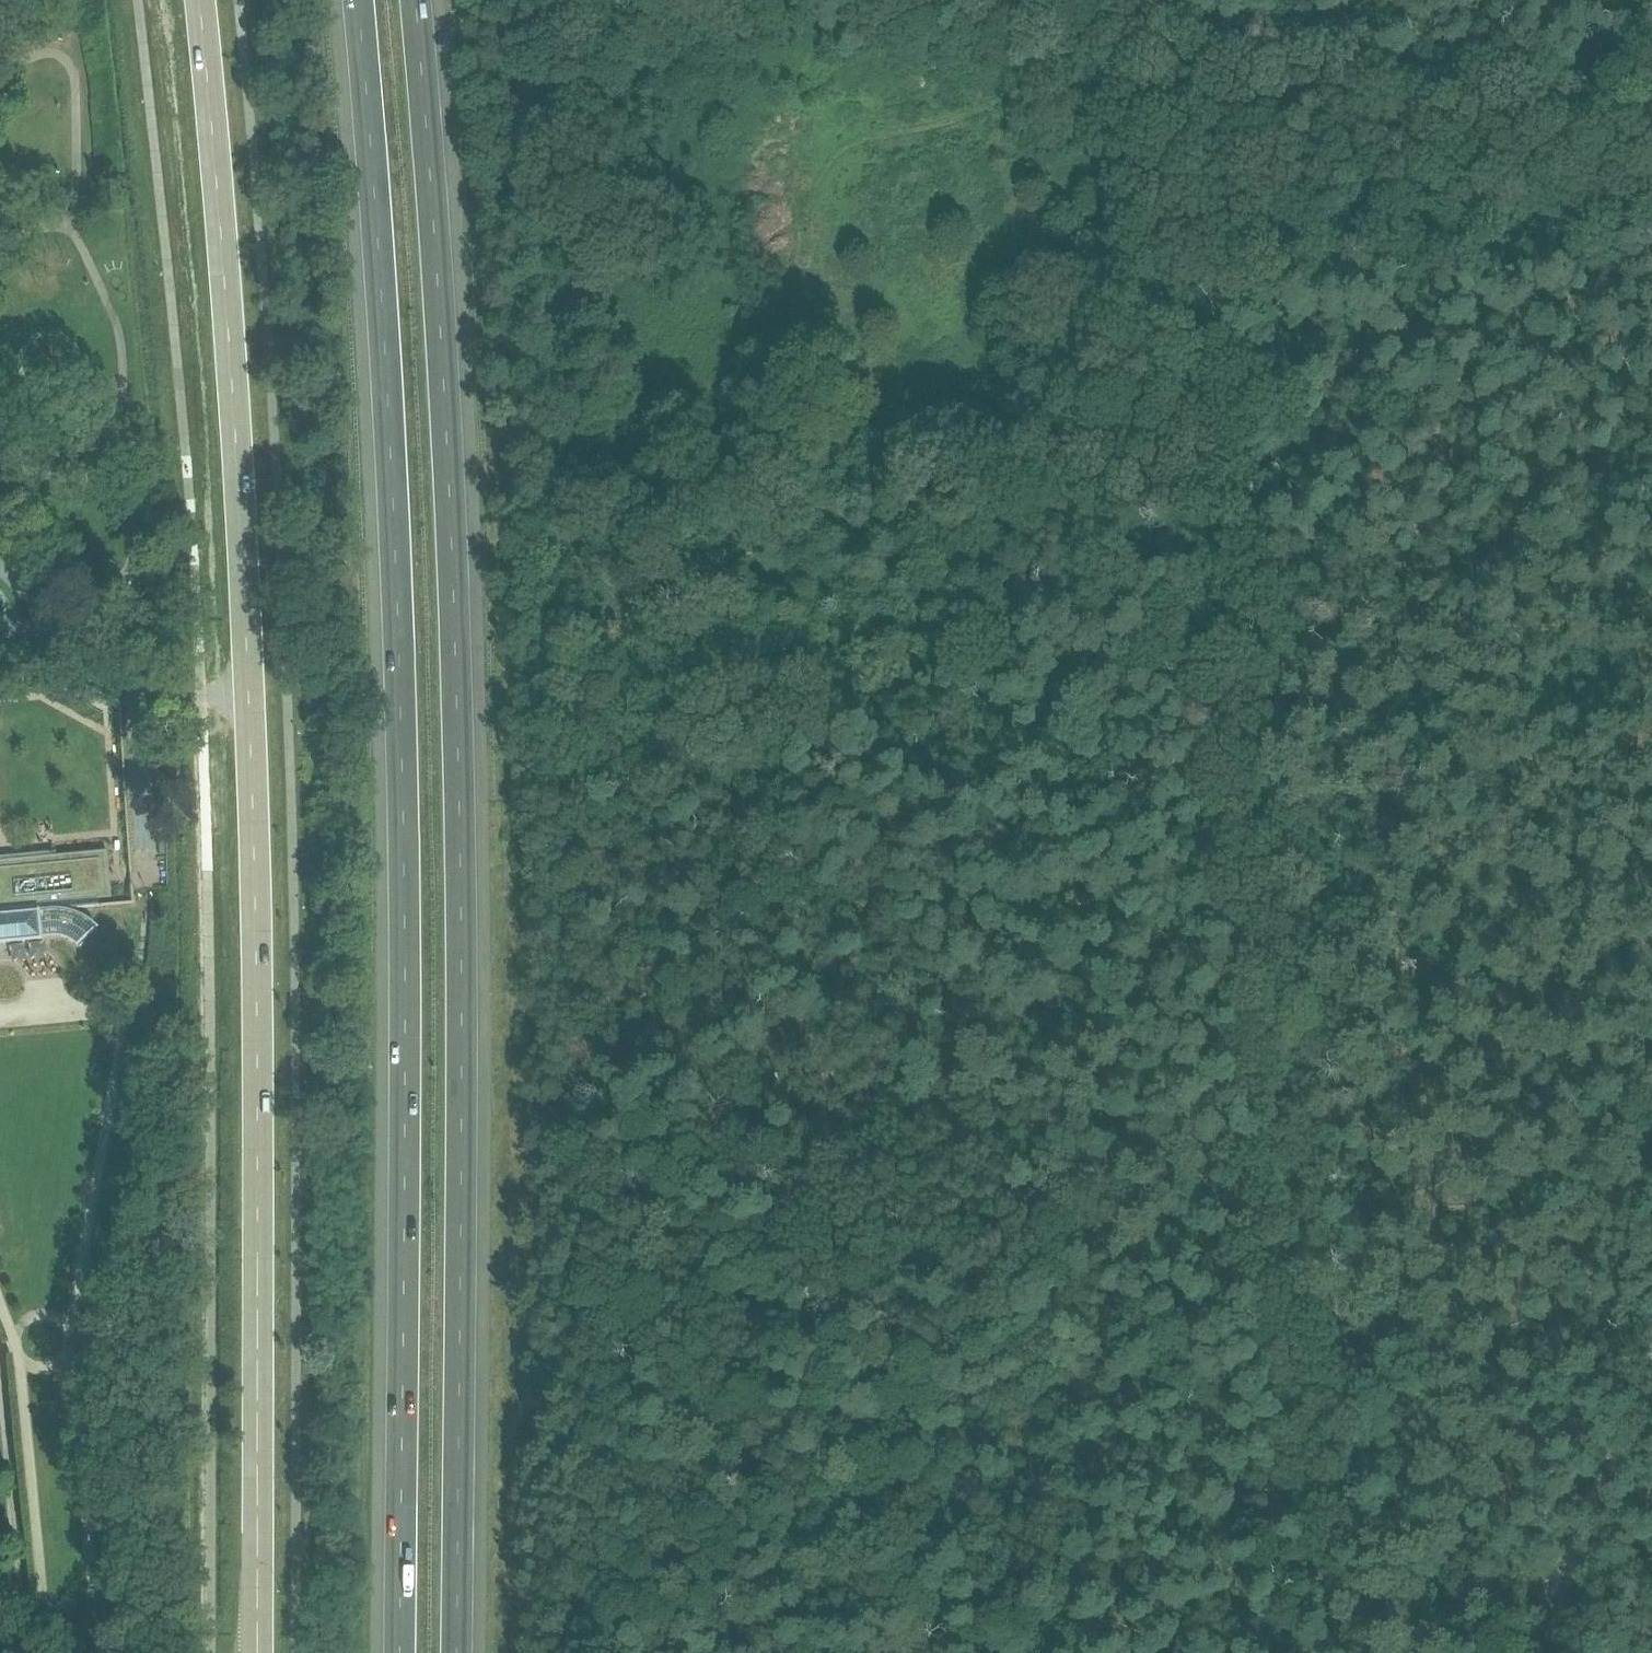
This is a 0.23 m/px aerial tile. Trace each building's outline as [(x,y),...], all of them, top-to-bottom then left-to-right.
[(68,910),(60,909),(97,905),(97,900),(111,898),(107,849),(56,854),(56,851),(55,851),(55,855),(0,861),(0,944),(40,940),(40,937),(47,936),(53,936),(60,937),(66,939),(71,942),(76,946),(96,927),(88,920),(78,914),(68,910)] [(45,944),(54,972),(68,967),(59,939),(45,944)]
